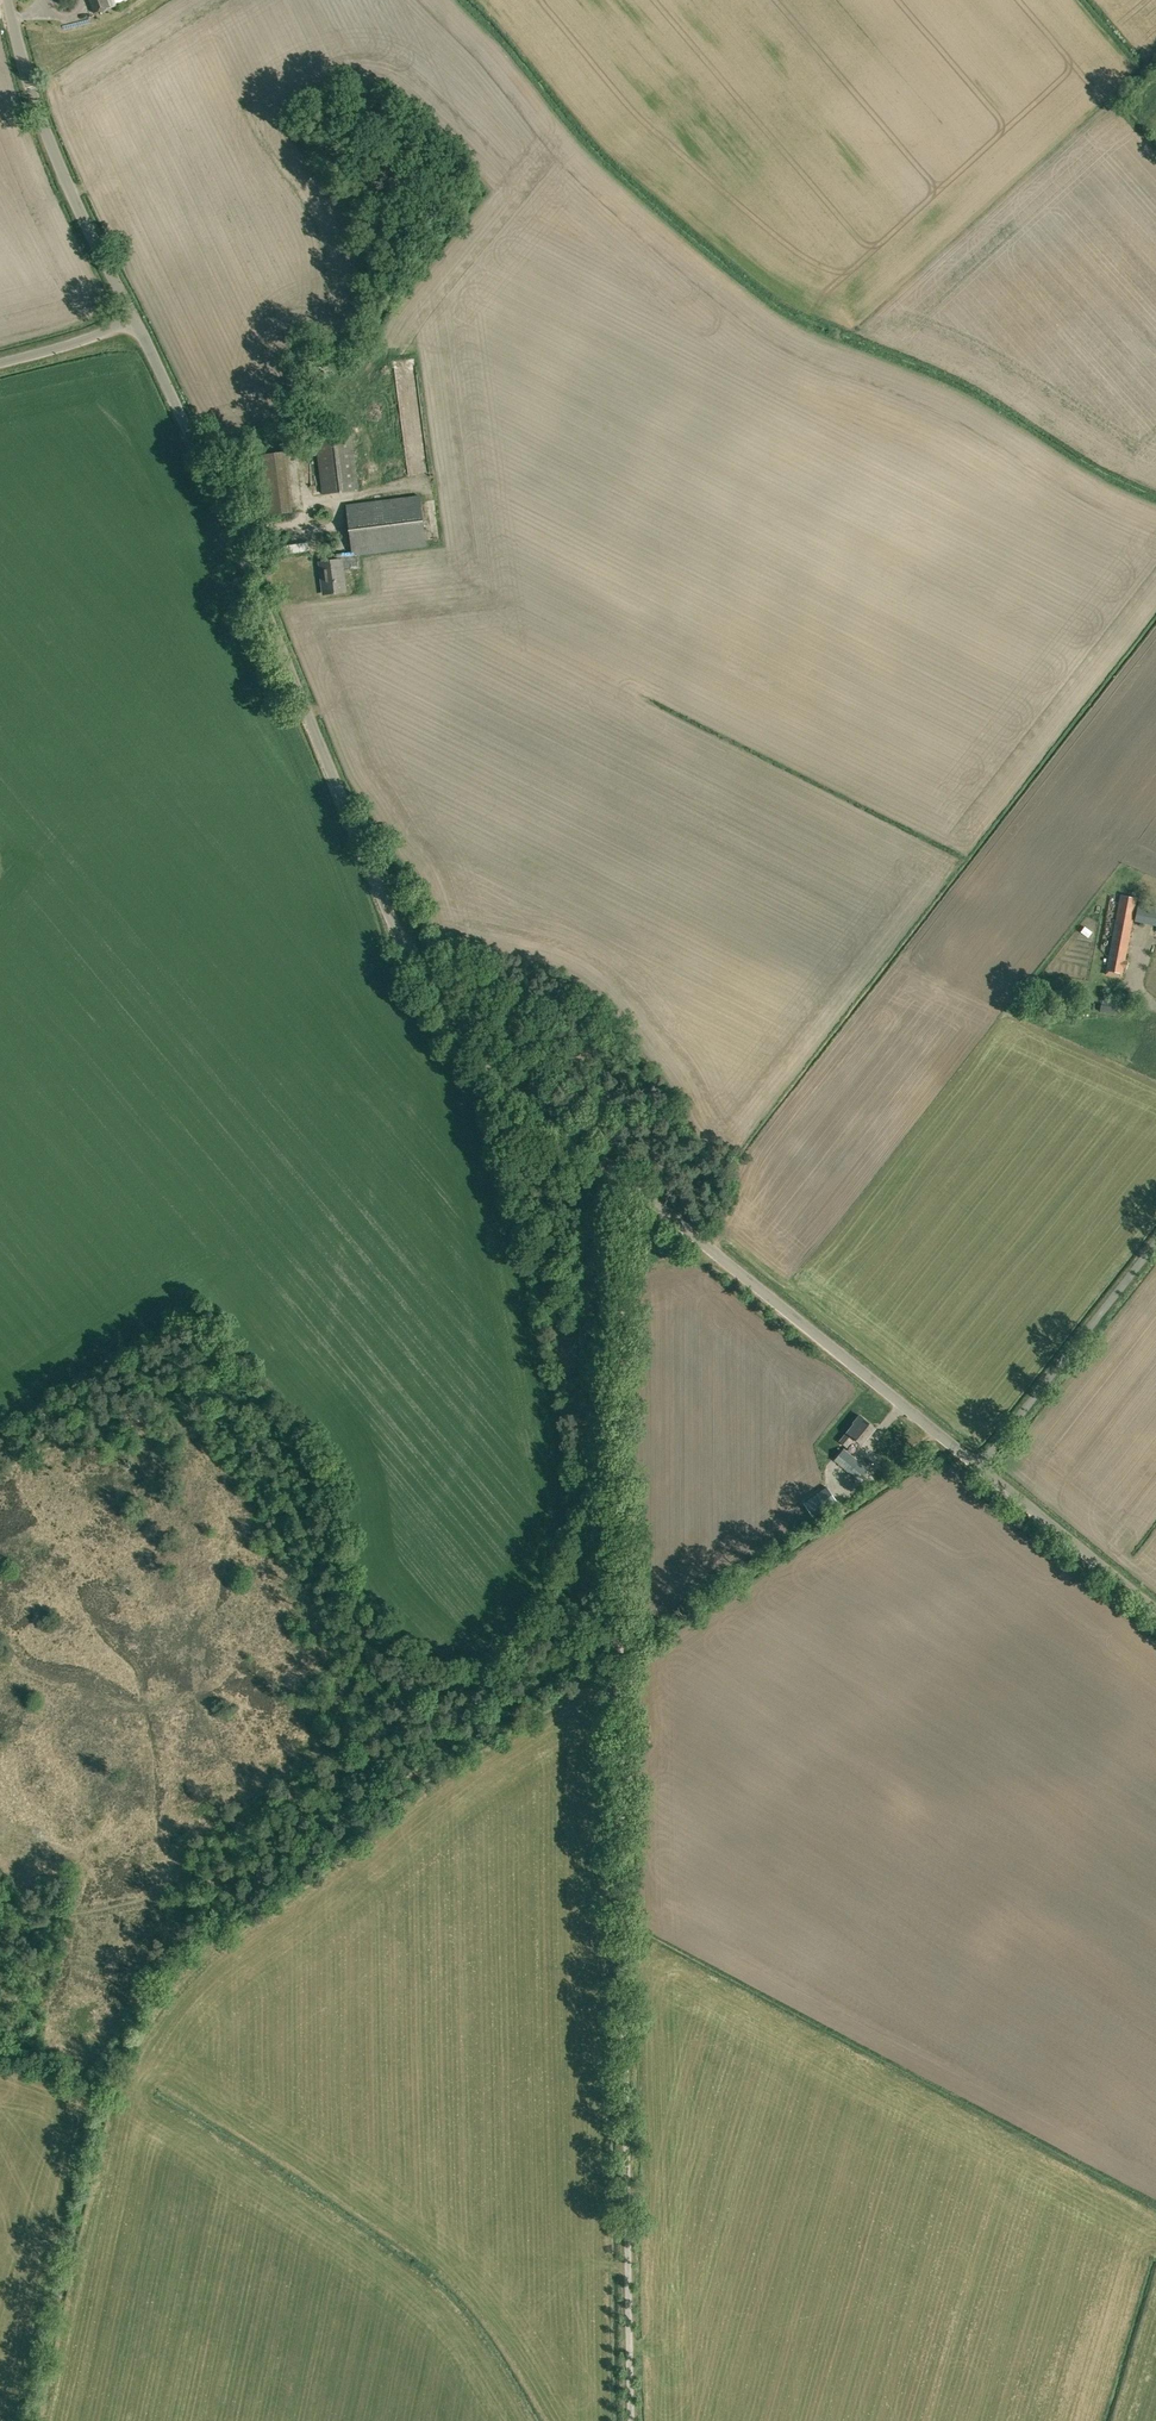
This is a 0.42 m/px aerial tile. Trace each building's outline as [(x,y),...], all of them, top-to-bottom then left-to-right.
[(106,0),(89,0),(94,13),(109,8),(106,0)] [(315,433),(322,494),(359,489),(352,428),(315,433)] [(285,452),(274,453),(256,456),(261,501),(263,516),(293,512),(285,452)] [(419,495),(346,505),(352,552),(352,555),(425,546),(419,495)] [(319,561),(323,595),(345,592),(343,570),(360,568),(359,554),(352,555),(352,552),(336,554),(336,559),(319,561)] [(1123,974),(1137,899),(1120,895),(1106,971),(1123,974)] [(1138,904),(1135,921),(1155,926),(1155,908),(1138,904)] [(862,1444),(875,1428),(859,1415),(853,1423),(854,1424),(840,1441),(846,1447),(853,1438),(862,1444)] [(846,1479),(850,1474),(859,1481),(869,1469),(844,1449),(834,1460),(839,1464),(835,1470),(846,1479)] [(637,1743),(651,1742),(651,1728),(636,1728),(637,1743)]
